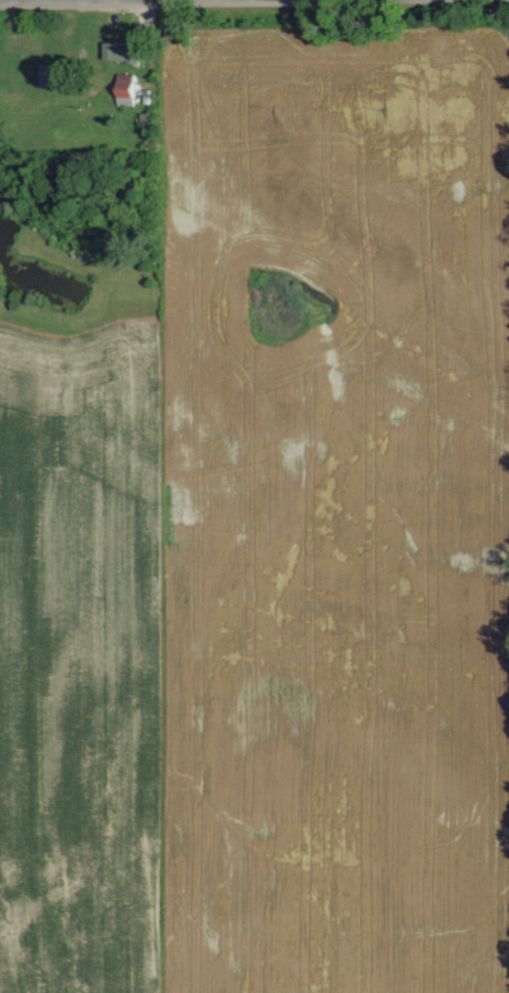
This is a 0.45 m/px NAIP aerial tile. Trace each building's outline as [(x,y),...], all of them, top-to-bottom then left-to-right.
[(140,62),(140,44),(105,44),(105,62),(140,62)] [(137,73),(118,73),(118,105),(137,105),(137,73)]
